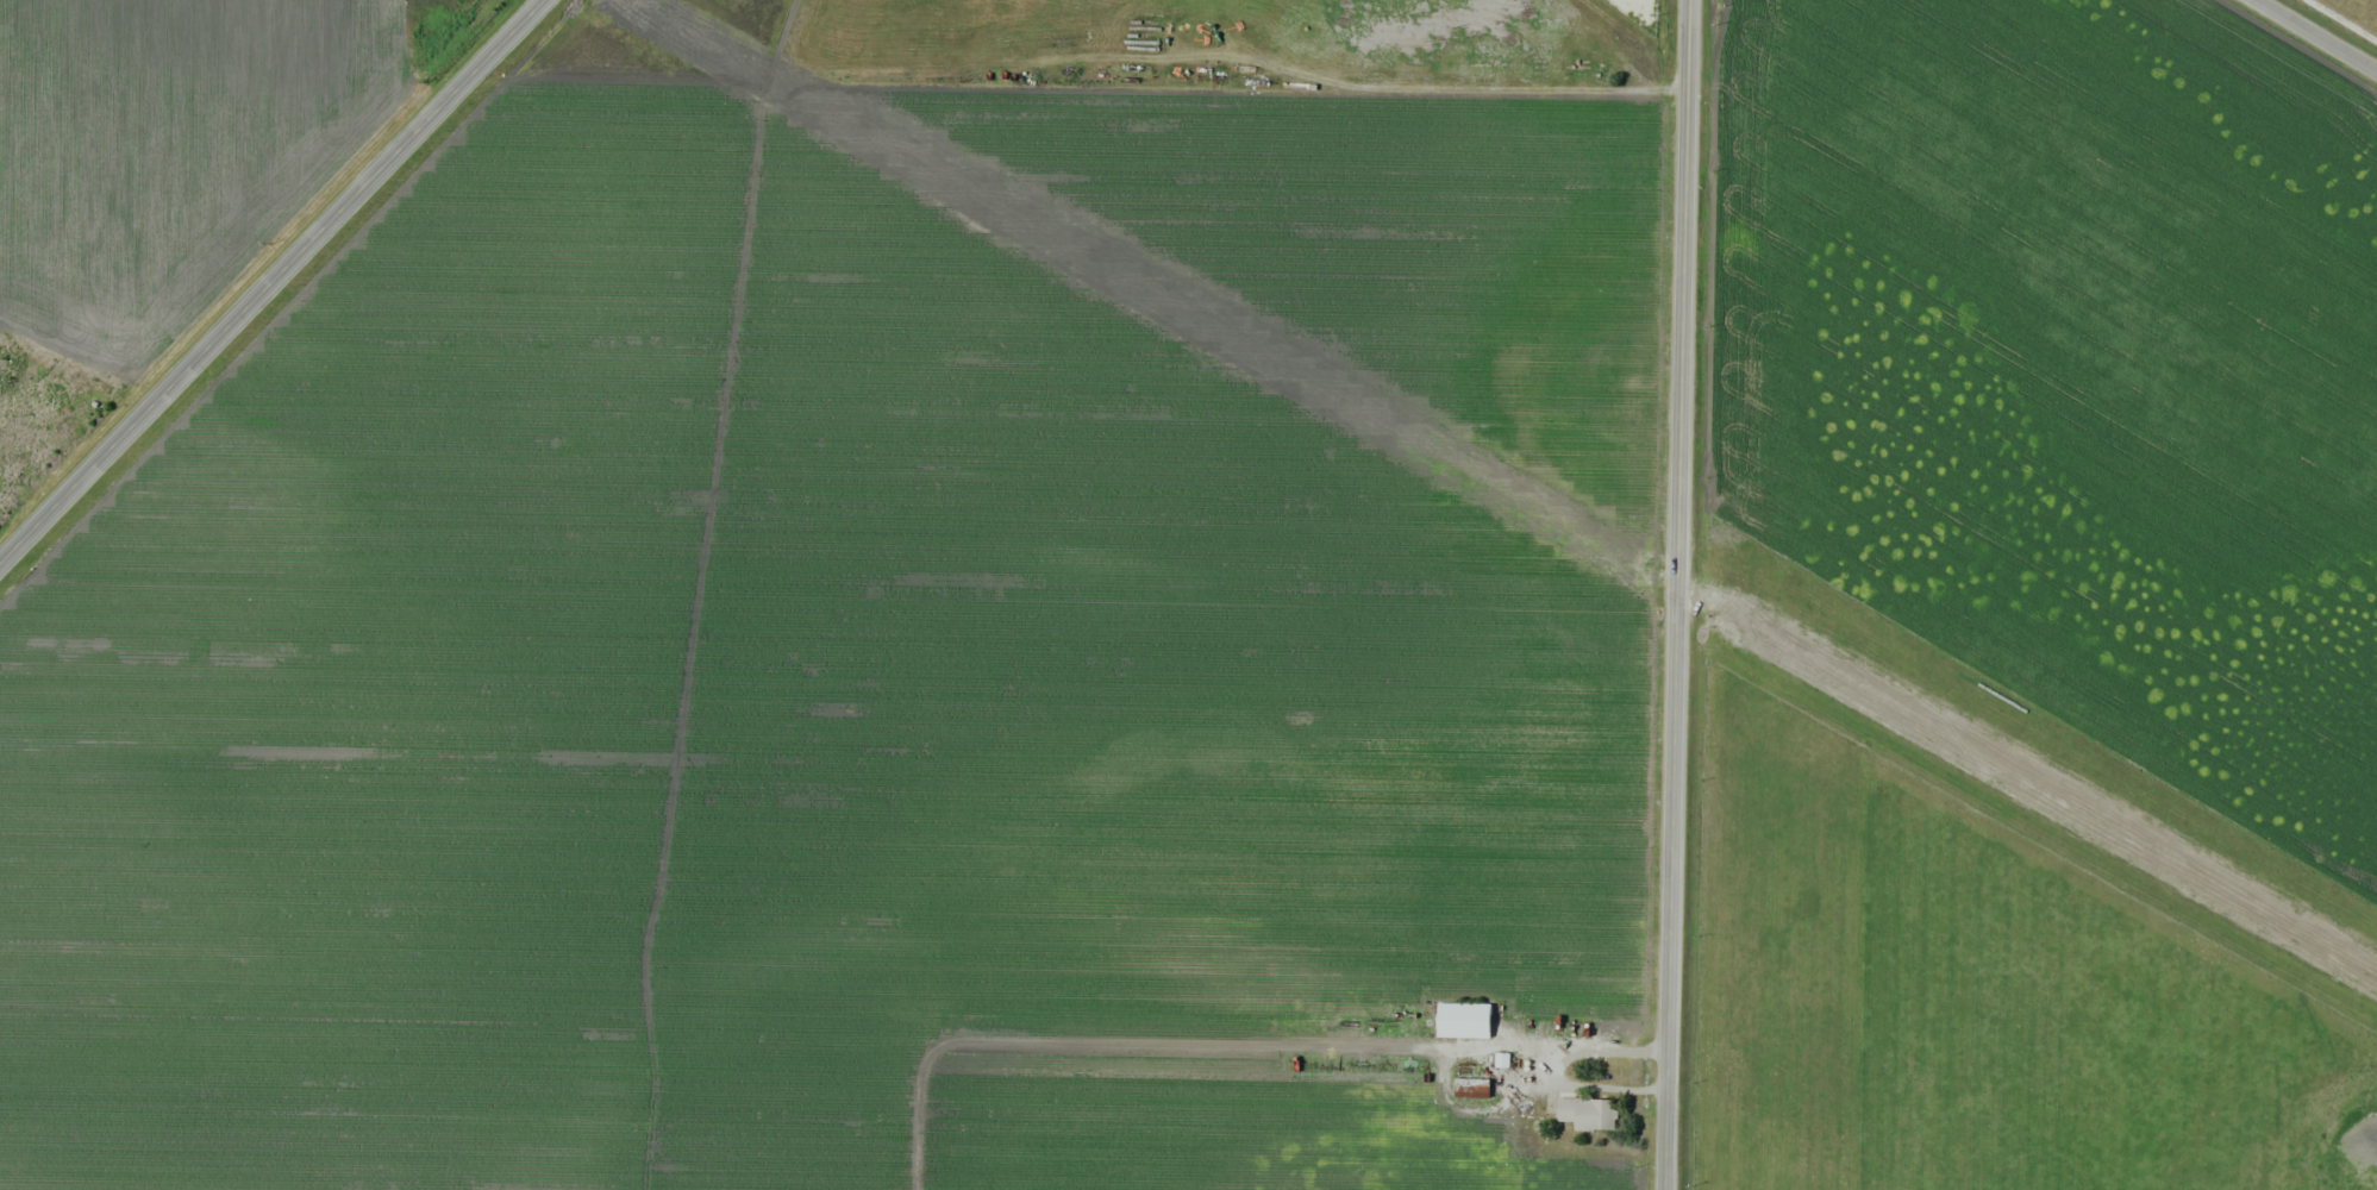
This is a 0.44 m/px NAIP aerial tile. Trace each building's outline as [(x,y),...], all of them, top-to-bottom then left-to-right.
[(1436,1037),(1490,1037),(1490,1001),(1436,1001),(1436,1037)] [(1487,1076),(1454,1076),(1454,1096),(1487,1096),(1487,1076)] [(1572,1129),(1615,1129),(1615,1098),(1556,1098),(1556,1121),(1572,1121),(1572,1129)]
